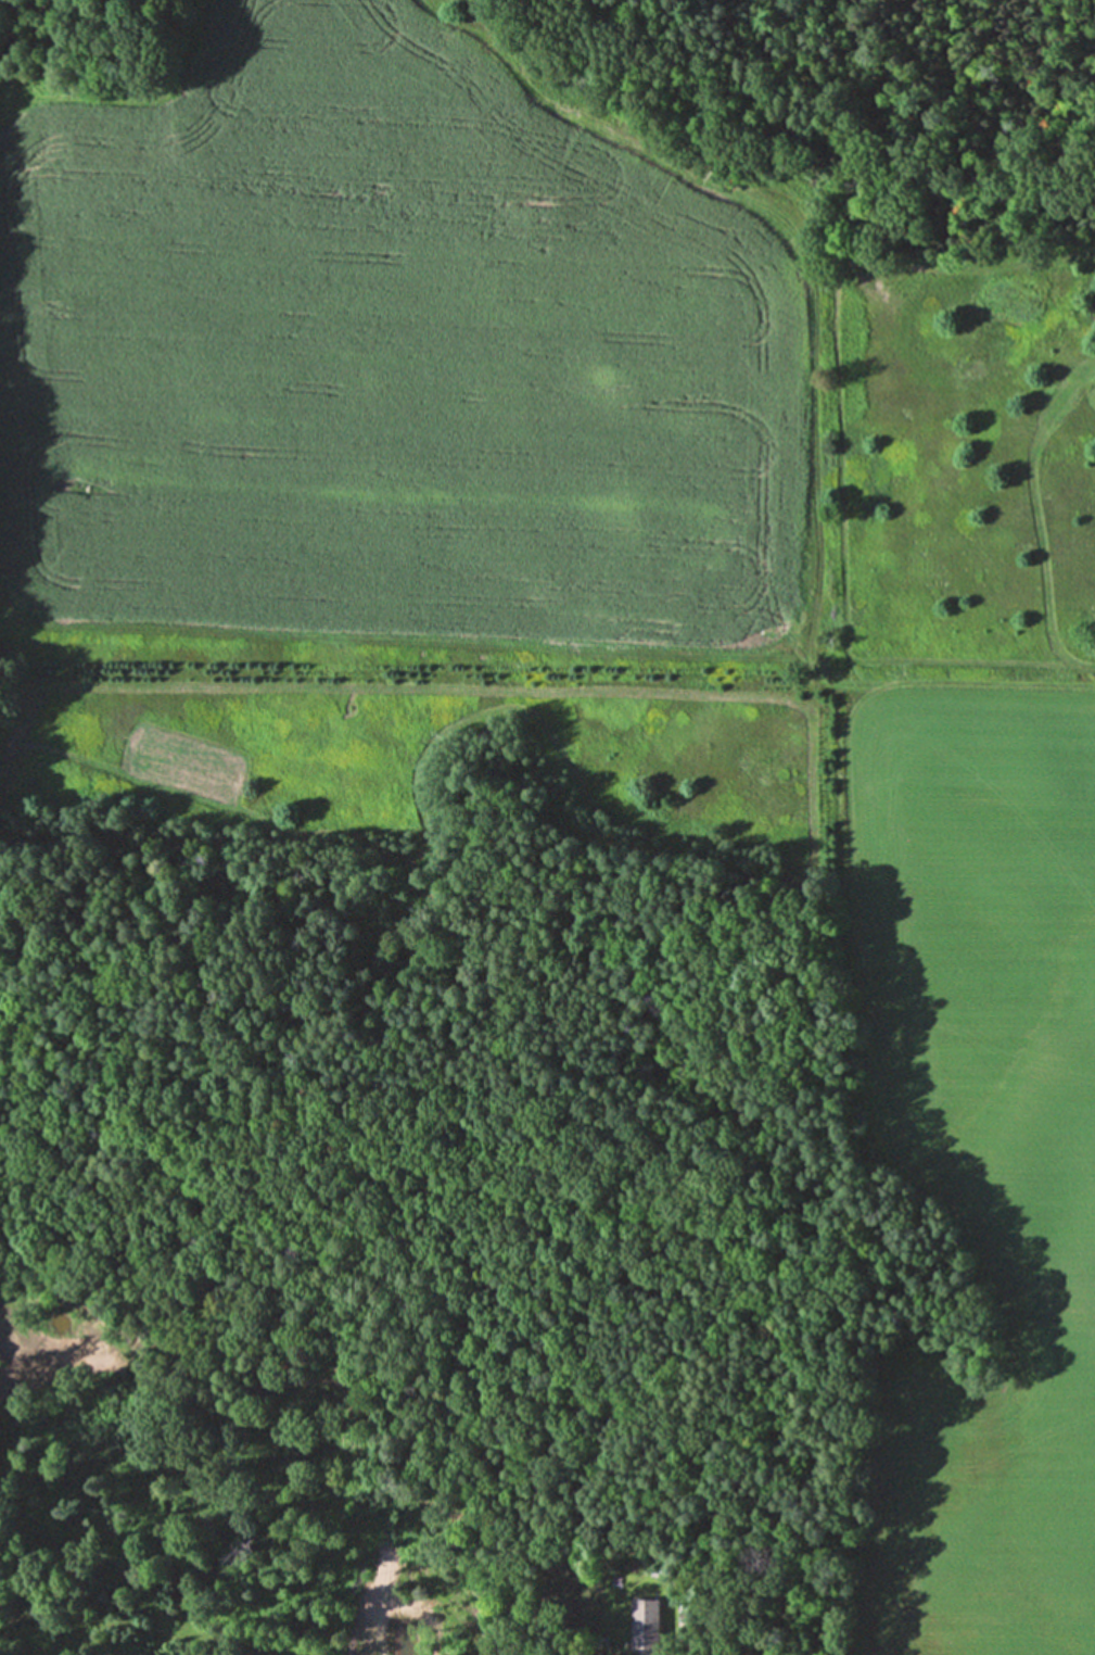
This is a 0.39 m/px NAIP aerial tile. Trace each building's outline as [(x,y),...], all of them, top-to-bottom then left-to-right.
[(662,1601),(631,1601),(631,1654),(661,1654),(662,1601)]
